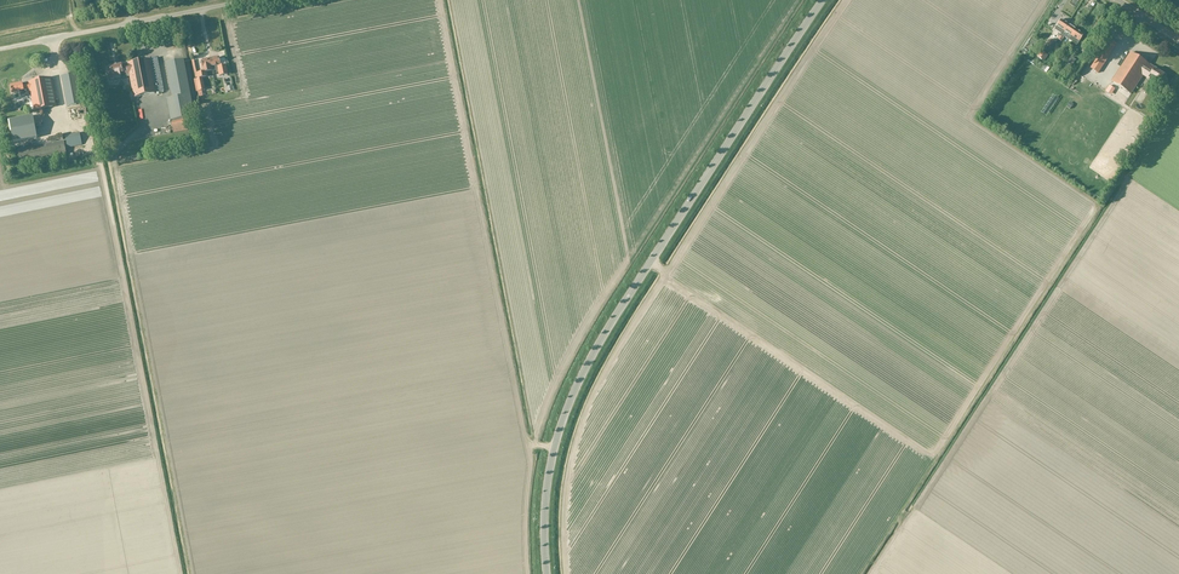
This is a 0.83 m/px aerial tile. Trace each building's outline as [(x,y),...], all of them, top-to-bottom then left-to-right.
[(1061,20),(1055,30),(1061,34),(1062,35),(1064,32),(1069,25),(1061,20)] [(1069,40),(1076,30),(1069,25),(1064,32),(1062,35),(1061,34),(1058,39),(1061,42),(1064,37),(1069,40)] [(1079,42),(1084,35),(1076,30),(1069,40),(1077,45),(1079,42)] [(1050,40),(1046,46),(1051,49),(1055,43),(1050,40)] [(1098,73),(1117,45),(1109,40),(1090,69),(1098,73)] [(1155,68),(1150,65),(1131,53),(1112,82),(1131,94),(1143,76),(1160,87),(1165,80),(1163,79),(1165,75),(1161,73),(1162,71),(1155,67),(1155,68)] [(1071,57),(1065,65),(1070,68),(1076,60),(1071,57)] [(134,97),(164,92),(157,58),(127,64),(128,65),(122,66),(122,65),(109,67),(110,71),(107,71),(109,80),(124,77),(123,74),(129,73),(134,97)] [(210,59),(212,71),(218,70),(219,77),(228,75),(226,65),(221,66),(219,58),(210,59)] [(206,72),(212,71),(210,59),(201,61),(202,68),(201,69),(203,78),(207,77),(206,72)] [(186,119),(195,117),(184,60),(166,64),(172,98),(167,99),(173,133),(188,131),(186,119)] [(67,107),(83,104),(77,74),(61,77),(67,107)] [(21,96),(31,94),(34,112),(56,107),(51,79),(29,83),(29,84),(23,85),(23,84),(10,86),(12,93),(17,92),(17,94),(20,94),(21,96)] [(202,79),(196,80),(199,92),(205,91),(202,79)] [(1115,89),(1109,86),(1105,92),(1111,96),(1115,89)] [(1140,97),(1145,100),(1151,91),(1146,88),(1140,97)] [(33,117),(9,121),(13,143),(37,139),(33,117)] [(68,148),(83,145),(80,133),(65,136),(68,148)] [(21,168),(67,159),(64,141),(18,150),(21,168)]
